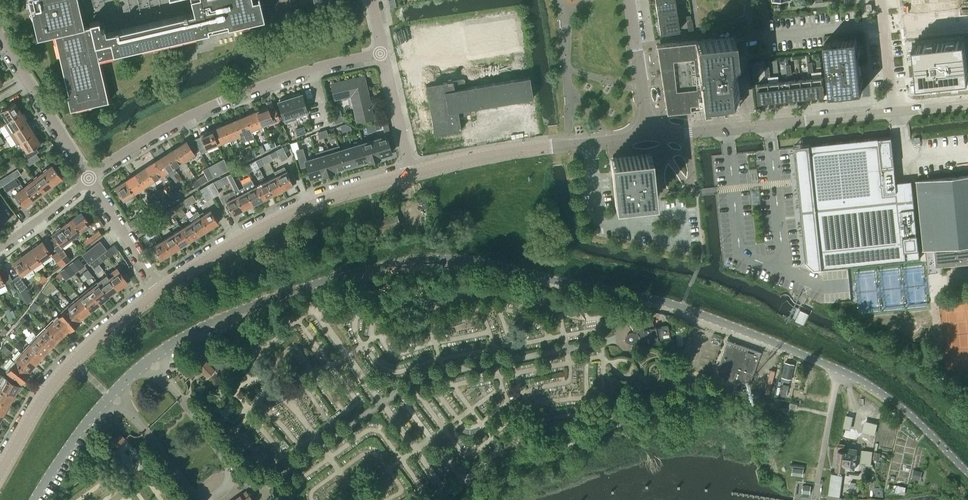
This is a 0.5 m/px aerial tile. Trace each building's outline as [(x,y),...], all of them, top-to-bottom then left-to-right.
[(99,19),(89,21),(90,25),(84,26),(78,0),(29,0),(37,39),(54,35),(68,94),(67,94),(70,109),(108,100),(98,55),(113,52),(113,53),(114,52),(113,52),(208,31),(264,18),(260,0),(191,0),(192,2),(194,12),(109,31),(106,32),(104,22),(100,23),(99,19)] [(655,0),(657,11),(676,8),(674,0),(657,0),(655,0)] [(676,8),(657,11),(658,22),(677,19),(678,21),(684,20),(683,16),(677,17),(676,8)] [(677,19),(658,22),(660,33),(679,30),(678,21),(677,19)] [(695,39),(656,43),(666,111),(690,109),(741,103),(740,93),(733,35),(695,39)] [(824,94),(862,90),(857,38),(825,42),(828,76),(822,77),(824,94)] [(913,46),(917,85),(967,79),(967,77),(964,40),(913,46)] [(335,97),(352,93),(357,117),(371,114),(363,77),(332,84),(335,97)] [(443,82),(426,85),(434,134),(461,130),(458,116),(470,114),(469,108),(533,98),(529,77),(466,87),(464,78),(443,82)] [(824,94),(822,77),(812,78),(814,96),(824,94)] [(812,78),(801,79),(803,97),(814,96),(812,78)] [(803,97),(801,79),(790,80),(792,98),(803,97)] [(792,98),(790,80),(780,81),(781,99),(792,98)] [(781,99),(780,81),(769,82),(771,100),(781,99)] [(759,101),(771,100),(769,82),(757,83),(759,101)] [(290,97),(295,114),(307,111),(302,94),(290,97)] [(278,101),(283,118),(295,114),(290,97),(278,101)] [(14,102),(1,110),(8,121),(21,112),(14,102)] [(267,106),(256,111),(262,125),(278,118),(275,108),(269,111),(267,106)] [(256,111),(245,115),(250,129),(252,132),(258,129),(257,126),(262,125),(256,111)] [(8,121),(3,123),(10,134),(27,122),(21,112),(8,121)] [(245,115),(234,120),(239,134),(240,133),(244,141),(254,137),(252,132),(250,129),(245,115)] [(334,117),(333,117),(335,123),(343,120),(341,115),(334,117)] [(234,120),(223,125),(228,138),(231,144),(237,142),(234,136),(239,134),(234,120)] [(27,122),(10,134),(16,144),(17,143),(20,141),(34,132),(27,122)] [(223,125),(212,129),(217,143),(228,138),(223,125)] [(212,129),(200,134),(206,148),(217,143),(212,129)] [(34,132),(20,141),(27,151),(24,153),(27,158),(31,156),(36,153),(38,151),(35,146),(40,143),(34,132)] [(374,139),(380,157),(380,156),(391,153),(390,149),(393,148),(391,137),(387,138),(386,135),(374,139)] [(809,145),(801,145),(808,209),(898,200),(896,182),(891,136),(809,145)] [(363,142),(368,161),(380,157),(374,139),(363,142)] [(186,141),(176,147),(184,160),(194,153),(186,141)] [(351,146),(357,164),(364,162),(363,161),(368,160),(368,161),(363,142),(351,146)] [(339,146),(345,167),(349,165),(350,167),(357,164),(351,146),(340,149),(339,145),(339,146)] [(276,150),(281,161),(288,157),(282,146),(276,150)] [(344,167),(345,167),(339,146),(327,149),(334,171),(334,170),(338,169),(338,170),(344,168),(344,167)] [(176,147),(166,154),(174,166),(184,160),(176,147)] [(322,175),(316,153),(315,153),(317,156),(306,160),(302,148),(296,150),(301,166),(306,165),(310,177),(322,174),(322,175)] [(322,175),(334,171),(327,149),(316,153),(322,175)] [(36,153),(31,156),(34,161),(39,158),(36,153)] [(651,153),(610,158),(614,199),(615,203),(619,203),(620,203),(651,200),(656,199),(655,194),(651,153)] [(166,154),(156,160),(164,173),(174,166),(166,154)] [(27,158),(26,159),(29,165),(34,161),(31,156),(27,158)] [(224,158),(208,166),(213,177),(228,169),(225,163),(224,158)] [(0,168),(3,174),(17,165),(14,159),(0,168)] [(233,159),(225,163),(228,169),(236,165),(233,159)] [(156,160),(146,167),(154,179),(164,173),(156,160)] [(52,164),(42,172),(52,184),(62,177),(52,164)] [(213,177),(208,166),(203,169),(208,179),(213,177)] [(284,166),(273,171),(276,176),(283,189),(293,184),(286,170),(284,166)] [(146,167),(136,173),(144,186),(154,179),(146,167)] [(18,168),(12,171),(16,177),(21,173),(18,168)] [(12,171),(0,179),(0,186),(0,187),(16,177),(12,171)] [(42,172),(33,179),(43,192),(52,184),(42,172)] [(231,172),(225,175),(228,182),(229,182),(233,190),(236,196),(242,209),(253,204),(246,191),(244,186),(239,189),(231,172)] [(136,173),(125,180),(133,192),(144,186),(136,173)] [(916,180),(923,249),(934,248),(936,267),(967,264),(967,175),(916,180)] [(276,176),(266,181),(273,194),(283,189),(276,176)] [(221,177),(213,182),(216,188),(225,184),(221,177)] [(252,178),(242,183),(244,186),(246,191),(253,204),(263,199),(256,186),(252,178)] [(33,179),(24,187),(33,199),(43,192),(33,179)] [(200,184),(196,179),(192,182),(195,187),(200,184)] [(133,192),(125,180),(115,187),(123,199),(133,192)] [(911,180),(896,182),(898,200),(913,198),(911,180)] [(266,181),(256,186),(263,199),(273,194),(266,181)] [(213,182),(207,185),(213,196),(219,193),(216,188),(213,182)] [(33,199),(24,187),(21,183),(17,187),(20,190),(14,194),(24,207),(33,199)] [(230,194),(224,198),(227,204),(229,208),(227,209),(229,215),(232,214),(242,209),(236,196),(233,190),(229,192),(230,194)] [(898,200),(808,209),(813,260),(814,269),(822,268),(829,268),(832,267),(847,266),(920,258),(919,249),(913,198),(898,200)] [(179,202),(182,208),(187,204),(184,199),(179,202)] [(202,211),(199,214),(200,216),(209,228),(218,222),(210,210),(204,214),(202,211)] [(145,211),(141,214),(144,219),(149,216),(145,211)] [(194,215),(189,218),(191,222),(199,234),(209,228),(200,216),(199,214),(197,211),(192,214),(194,215)] [(396,211),(376,216),(380,231),(383,230),(384,235),(401,231),(396,211)] [(81,212),(71,219),(81,232),(87,228),(86,227),(90,224),(81,212)] [(144,219),(141,214),(135,217),(138,223),(144,219)] [(71,219),(62,226),(71,238),(80,231),(81,233),(81,232),(71,219)] [(150,228),(146,222),(140,225),(144,231),(150,228)] [(191,222),(182,228),(190,241),(199,234),(191,222)] [(71,238),(62,226),(60,227),(59,226),(55,229),(56,230),(51,233),(53,236),(49,240),(57,251),(62,247),(61,246),(71,238)] [(182,228),(172,234),(180,247),(190,241),(182,228)] [(98,230),(86,239),(90,244),(102,235),(98,230)] [(172,234),(163,240),(171,253),(180,247),(172,234)] [(163,240),(153,246),(161,259),(171,253),(163,240)] [(33,247),(32,248),(41,260),(50,253),(42,241),(37,244),(36,243),(32,246),(33,247)] [(90,262),(95,258),(106,249),(100,241),(82,254),(88,263),(90,262)] [(113,244),(106,249),(95,258),(99,263),(108,256),(109,257),(118,250),(113,244)] [(62,247),(57,251),(66,263),(71,259),(62,247)] [(32,248),(22,255),(31,267),(41,260),(32,248)] [(66,263),(57,251),(52,255),(61,267),(66,263)] [(31,267),(22,255),(21,256),(20,255),(16,258),(17,259),(12,262),(21,274),(31,267)] [(68,264),(75,273),(85,266),(78,257),(68,264)] [(95,258),(90,262),(94,267),(99,263),(95,258)] [(68,264),(59,271),(66,280),(75,273),(68,264)] [(112,270),(107,274),(117,289),(127,282),(116,267),(112,270)] [(12,280),(12,279),(7,269),(0,272),(0,286),(12,280)] [(18,274),(12,279),(12,280),(20,291),(26,286),(18,274)] [(107,274),(97,281),(108,296),(117,289),(107,274)] [(97,281),(88,289),(99,303),(108,296),(97,281)] [(88,289),(79,296),(90,310),(99,303),(88,289)] [(79,296),(70,303),(82,317),(85,314),(86,315),(90,312),(89,311),(90,310),(79,296)] [(70,303),(61,311),(75,325),(79,321),(78,320),(82,317),(70,303)] [(799,309),(794,320),(804,324),(809,313),(799,309)] [(61,311),(53,318),(65,332),(69,329),(70,330),(75,325),(61,311)] [(53,318),(45,326),(57,339),(58,338),(59,340),(63,336),(62,335),(65,332),(53,318)] [(15,326),(19,329),(24,323),(20,320),(15,326)] [(652,321),(631,325),(635,344),(645,342),(645,343),(658,341),(657,339),(669,337),(667,326),(655,328),(655,327),(653,327),(652,321)] [(45,326),(37,334),(50,347),(57,339),(45,326)] [(37,334),(29,343),(42,355),(50,347),(37,334)] [(714,375),(748,387),(760,352),(727,340),(714,375)] [(29,343),(21,352),(35,364),(42,355),(29,343)] [(1,349),(8,355),(12,351),(5,345),(1,349)] [(208,350),(202,355),(219,373),(221,372),(226,367),(226,366),(209,349),(208,350)] [(21,352),(14,360),(29,373),(33,368),(32,367),(35,364),(21,352)] [(194,362),(185,371),(190,377),(200,367),(206,374),(213,368),(201,355),(194,362)] [(29,373),(14,360),(6,369),(21,382),(29,373)] [(781,377),(781,381),(789,382),(789,379),(790,379),(793,364),(785,362),(781,377)] [(0,384),(0,387),(5,390),(14,395),(17,390),(20,385),(4,377),(0,384)] [(9,404),(14,395),(5,390),(0,387),(0,400),(9,404)] [(3,414),(9,404),(0,400),(0,412),(3,414)] [(101,449),(114,463),(120,457),(114,449),(124,439),(120,433),(108,444),(108,443),(101,449)] [(835,469),(845,470),(845,468),(854,469),(857,449),(847,448),(847,452),(837,451),(835,469)] [(865,465),(873,466),(873,464),(871,464),(873,451),(861,449),(859,463),(865,463),(865,465)] [(792,474),(802,475),(803,468),(793,467),(792,474)] [(922,470),(913,468),(911,477),(920,479),(922,470)] [(246,491),(233,499),(252,499),(246,491)]
